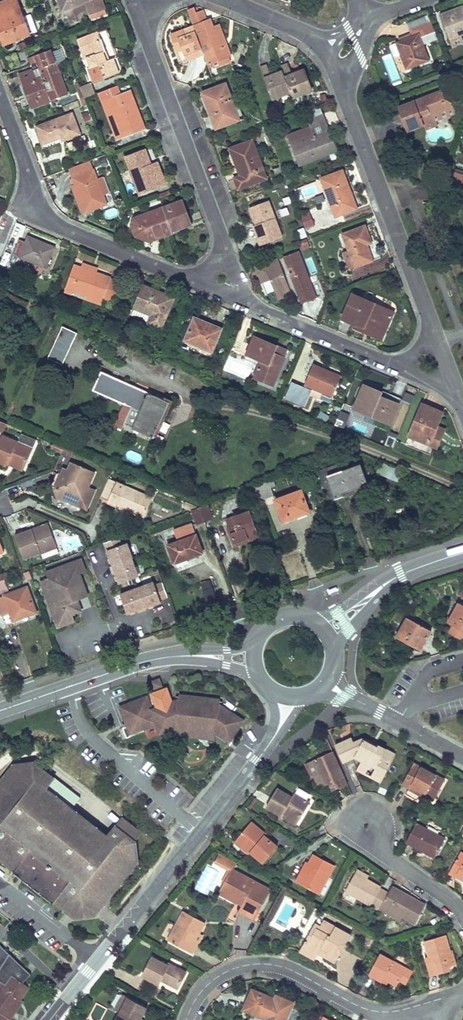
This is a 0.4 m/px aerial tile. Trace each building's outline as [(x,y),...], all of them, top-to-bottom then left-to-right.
[(0,5),(0,26),(1,26),(8,44),(30,34),(17,0),(12,0),(0,5)] [(70,2),(74,11),(84,7),(82,0),(75,0),(70,2)] [(88,14),(104,8),(101,0),(83,0),(88,14)] [(194,7),(187,9),(193,26),(204,53),(208,64),(212,62),(228,56),(230,55),(219,26),(213,28),(210,20),(206,21),(202,10),(196,13),(194,7)] [(441,15),(453,47),(462,43),(462,38),(462,34),(462,7),(441,15)] [(399,41),(395,43),(396,45),(401,57),(405,69),(429,61),(419,34),(424,32),(421,25),(409,30),(410,34),(411,37),(399,41)] [(193,26),(172,34),(178,51),(183,49),(187,59),(204,53),(193,26)] [(99,32),(77,41),(94,82),(119,73),(114,58),(107,60),(103,52),(106,51),(99,32)] [(401,57),(396,45),(390,47),(395,59),(401,57)] [(24,48),(6,55),(11,67),(29,60),(24,48)] [(50,49),(31,56),(33,62),(36,61),(36,62),(38,68),(50,100),(67,94),(56,64),(51,53),(50,49)] [(61,49),(51,53),(56,64),(65,61),(61,49)] [(228,56),(212,62),(214,67),(230,61),(228,56)] [(288,64),(281,67),(283,72),(290,89),(291,92),(292,96),(301,92),(302,95),(312,92),(304,71),(292,75),(288,64)] [(267,66),(260,68),(272,99),(281,96),(280,93),(290,89),(283,72),(271,76),(267,66)] [(31,69),(19,74),(32,107),(50,100),(38,68),(32,71),(31,69)] [(78,99),(95,96),(92,83),(76,86),(78,99)] [(226,84),(202,92),(211,114),(213,114),(218,127),(239,120),(226,84)] [(447,89),(414,101),(415,106),(400,112),(407,131),(424,125),(433,121),(456,112),(447,89)] [(130,91),(108,100),(122,137),(144,129),(130,91)] [(108,100),(103,102),(117,139),(122,137),(108,100)] [(414,101),(398,108),(400,112),(415,106),(414,101)] [(71,114),(37,127),(44,143),(61,136),(63,140),(79,134),(71,114)] [(311,127),(288,135),(299,165),(332,153),(327,140),(331,138),(329,130),(324,132),(325,134),(316,137),(316,135),(314,136),(312,128),(326,123),(323,114),(308,119),(311,127)] [(329,130),(326,123),(312,128),(314,136),(316,135),(316,137),(325,134),(324,132),(329,130)] [(331,138),(327,140),(332,153),(337,151),(331,138)] [(251,141),(230,149),(241,175),(235,178),(239,188),(266,178),(251,141)] [(145,150),(126,157),(139,192),(165,183),(158,163),(151,166),(145,150)] [(448,169),(444,181),(462,188),(462,175),(448,169)] [(93,170),(72,178),(78,193),(80,193),(87,212),(107,204),(93,170)] [(342,171),(321,179),(336,216),(356,208),(342,171)] [(182,200),(163,208),(172,231),(190,224),(182,200)] [(269,202),(250,209),(257,226),(254,227),(261,244),(282,237),(269,202)] [(150,241),(172,233),(172,231),(163,208),(135,218),(132,225),(137,236),(142,238),(148,236),(150,241)] [(310,213),(300,216),(305,230),(315,227),(310,213)] [(365,226),(343,234),(349,250),(356,267),(372,260),(366,244),(371,243),(365,226)] [(19,240),(10,261),(21,266),(25,258),(45,267),(54,247),(28,237),(26,243),(19,240)] [(300,241),(302,250),(310,248),(308,239),(300,241)] [(349,250),(344,252),(350,269),(356,267),(349,250)] [(298,251),(282,257),(286,268),(292,266),(295,275),(290,277),(295,292),(300,305),(316,299),(298,251)] [(282,257),(258,266),(261,274),(263,274),(266,281),(267,280),(272,293),(276,291),(278,298),(295,292),(290,277),(286,268),(282,257)] [(83,263),(82,268),(94,272),(96,268),(83,263)] [(74,265),(66,286),(103,300),(111,278),(94,272),(82,268),(74,265)] [(318,296),(328,294),(325,278),(315,280),(318,296)] [(143,285),(131,315),(161,328),(173,298),(143,285)] [(66,286),(64,292),(102,305),(103,300),(66,286)] [(354,295),(343,317),(356,323),(354,327),(382,340),(394,312),(373,303),(371,306),(365,303),(366,300),(354,295)] [(57,316),(55,320),(65,325),(64,328),(76,332),(79,326),(57,316)] [(194,319),(185,341),(212,352),(222,329),(212,325),(211,326),(194,319)] [(48,360),(63,366),(77,334),(62,327),(48,360)] [(254,337),(247,355),(261,361),(254,377),(273,385),(285,357),(273,353),(276,346),(254,337)] [(185,341),(182,346),(212,359),(215,353),(212,352),(185,341)] [(115,342),(109,355),(121,360),(127,348),(115,342)] [(276,346),(273,353),(285,357),(288,351),(276,346)] [(313,365),(305,385),(313,388),(322,392),(333,397),(341,377),(313,365)] [(102,372),(94,390),(142,411),(134,429),(154,438),(170,402),(102,372)] [(364,386),(355,408),(369,414),(380,419),(391,424),(398,405),(380,397),(382,393),(364,386)] [(313,388),(310,395),(319,399),(322,392),(313,388)] [(422,404),(405,444),(429,455),(433,446),(437,448),(441,437),(434,434),(437,426),(443,413),(422,404)] [(369,414),(367,420),(377,424),(380,419),(369,414)] [(437,426),(434,434),(441,437),(444,429),(437,426)] [(23,434),(19,443),(33,449),(37,440),(23,434)] [(0,439),(0,462),(7,465),(9,460),(25,467),(33,449),(2,435),(0,439)] [(25,467),(9,460),(7,465),(23,471),(25,467)] [(54,489),(57,497),(86,509),(95,490),(88,487),(94,473),(71,463),(68,470),(63,468),(61,472),(63,477),(59,478),(57,483),(58,487),(54,489)] [(337,465),(318,471),(329,501),(345,496),(343,492),(365,485),(358,465),(340,471),(337,465)] [(390,479),(394,470),(382,465),(378,474),(390,479)] [(117,482),(108,501),(117,505),(129,510),(144,517),(152,498),(117,482)] [(270,486),(263,489),(268,503),(275,500),(273,496),(279,494),(277,487),(271,489),(270,486)] [(263,489),(257,491),(262,506),(268,503),(263,489)] [(301,491),(275,500),(283,522),(309,512),(301,491)] [(117,505),(116,509),(127,514),(129,510),(117,505)] [(195,524),(212,521),(209,506),(192,509),(195,524)] [(250,512),(226,520),(234,544),(249,539),(247,534),(257,530),(250,512)] [(48,523),(32,529),(33,531),(49,526),(48,523)] [(191,524),(173,530),(178,542),(167,545),(174,564),(203,553),(191,524)] [(32,529),(14,535),(23,559),(57,547),(49,526),(33,531),(32,529)] [(257,530),(247,534),(249,539),(259,535),(257,530)] [(118,537),(104,542),(112,565),(131,558),(132,558),(126,543),(121,545),(118,537)] [(131,558),(112,565),(110,566),(113,574),(115,573),(119,583),(138,576),(131,558)] [(48,578),(41,581),(57,626),(74,620),(72,614),(80,611),(77,600),(83,586),(79,573),(85,571),(80,560),(46,572),(48,578)] [(211,580),(200,582),(205,602),(215,600),(211,580)] [(162,582),(155,585),(154,581),(138,587),(145,607),(161,601),(160,599),(168,596),(162,582)] [(87,597),(83,586),(77,600),(87,597)] [(0,597),(0,612),(1,615),(9,612),(11,617),(34,609),(26,587),(3,595),(4,596),(0,597)] [(138,587),(120,594),(127,613),(137,609),(138,611),(146,608),(138,587)] [(458,602),(447,622),(453,625),(449,633),(461,639),(462,636),(462,605),(458,602)] [(34,609),(11,617),(13,622),(36,613),(34,609)] [(408,617),(396,636),(417,648),(422,640),(425,642),(431,630),(408,617)] [(159,679),(152,682),(155,689),(162,686),(159,679)] [(179,699),(157,707),(166,731),(175,727),(188,723),(200,730),(203,724),(216,733),(229,742),(243,721),(218,704),(219,701),(179,696),(179,699)] [(152,710),(147,697),(129,703),(130,707),(121,710),(127,726),(123,728),(126,738),(144,731),(143,729),(157,724),(152,710)] [(157,707),(152,710),(157,724),(160,733),(166,731),(157,707)] [(175,727),(174,736),(215,740),(216,733),(203,724),(200,730),(188,723),(175,727)] [(351,737),(335,745),(343,761),(352,758),(356,756),(362,759),(361,762),(358,767),(367,771),(371,764),(376,767),(373,774),(383,779),(390,765),(389,762),(392,761),(396,754),(379,745),(378,747),(362,739),(354,743),(351,737)] [(365,737),(362,739),(378,747),(379,745),(365,737)] [(332,751),(312,760),(319,774),(321,773),(326,784),(330,783),(333,790),(347,784),(332,751)] [(45,789),(54,779),(33,763),(15,765),(0,784),(0,858),(15,870),(14,872),(20,876),(54,903),(55,901),(65,909),(75,917),(85,916),(95,914),(102,905),(137,860),(135,842),(142,832),(122,817),(114,826),(107,837),(45,789)] [(414,763),(403,783),(410,787),(411,787),(412,784),(426,792),(424,794),(425,795),(434,799),(445,780),(414,763)] [(358,767),(357,769),(382,781),(383,779),(373,774),(376,767),(371,764),(367,771),(358,767)] [(409,788),(424,797),(425,795),(424,794),(426,792),(412,784),(411,787),(410,787),(409,788)] [(277,788),(266,806),(282,816),(284,812),(299,820),(310,802),(294,793),(292,797),(277,788)] [(284,812),(282,816),(297,824),(299,820),(284,812)] [(251,822),(238,837),(252,848),(249,851),(250,852),(263,863),(277,846),(264,836),(266,834),(251,822)] [(417,823),(407,841),(423,851),(424,848),(436,854),(445,838),(417,823)] [(238,837),(235,841),(249,853),(250,852),(249,851),(252,848),(238,837)] [(424,848),(423,851),(434,857),(436,854),(424,848)] [(460,852),(449,873),(456,877),(457,874),(462,878),(462,853),(460,852)] [(299,873),(295,881),(317,893),(325,878),(328,879),(335,865),(314,853),(309,862),(302,875),(299,873)] [(231,868),(233,869),(236,863),(219,854),(215,860),(231,868)] [(306,860),(299,873),(302,875),(309,862),(306,860)] [(231,868),(221,888),(244,900),(241,906),(239,909),(255,918),(271,890),(233,869),(231,868)] [(357,869),(355,872),(367,878),(369,875),(357,869)] [(355,872),(345,891),(379,910),(380,908),(388,892),(380,888),(381,886),(367,878),(355,872)] [(448,875),(445,883),(455,891),(455,878),(449,875),(448,875)] [(325,878),(317,893),(320,894),(328,879),(325,878)] [(388,892),(380,908),(387,912),(390,909),(402,916),(415,923),(425,904),(392,886),(388,892)] [(221,888),(218,893),(241,906),(244,900),(221,888)] [(390,909),(387,912),(400,920),(402,916),(390,909)] [(183,911),(168,940),(192,953),(195,945),(191,943),(193,940),(194,941),(198,932),(204,922),(183,911)] [(307,938),(303,944),(305,949),(314,954),(318,953),(322,947),(328,950),(327,952),(328,955),(334,959),(338,958),(350,935),(323,920),(320,926),(318,929),(316,928),(310,940),(307,938)] [(314,923),(307,938),(310,940),(316,928),(318,929),(320,926),(314,923)] [(193,940),(191,943),(195,945),(202,934),(198,932),(194,941),(193,940)] [(425,958),(431,976),(450,971),(448,966),(456,964),(452,949),(450,950),(445,935),(424,941),(429,957),(425,958)] [(303,944),(299,950),(315,959),(318,953),(314,954),(305,949),(303,944)] [(322,947),(318,953),(335,962),(338,958),(334,959),(328,955),(327,952),(328,950),(322,947)] [(380,953),(369,973),(382,981),(384,978),(388,980),(397,985),(407,968),(380,953)] [(152,957),(142,976),(158,984),(160,980),(162,977),(166,979),(165,982),(177,988),(186,972),(168,963),(167,965),(152,957)] [(0,993),(0,1013),(5,1016),(17,999),(20,1001),(21,1000),(29,987),(12,976),(5,986),(0,993)] [(252,989),(250,995),(258,998),(260,992),(252,989)] [(243,1009),(252,1013),(265,1018),(265,1019),(286,1019),(293,1002),(278,996),(277,999),(276,1003),(270,1001),(271,997),(260,992),(258,998),(250,995),(243,1009)] [(115,1019),(135,1019),(134,1019),(136,1014),(142,1005),(123,995),(116,1010),(120,1012),(115,1019)] [(17,999),(5,1016),(8,1018),(10,1019),(22,1001),(21,1000),(20,1001),(17,999)]
